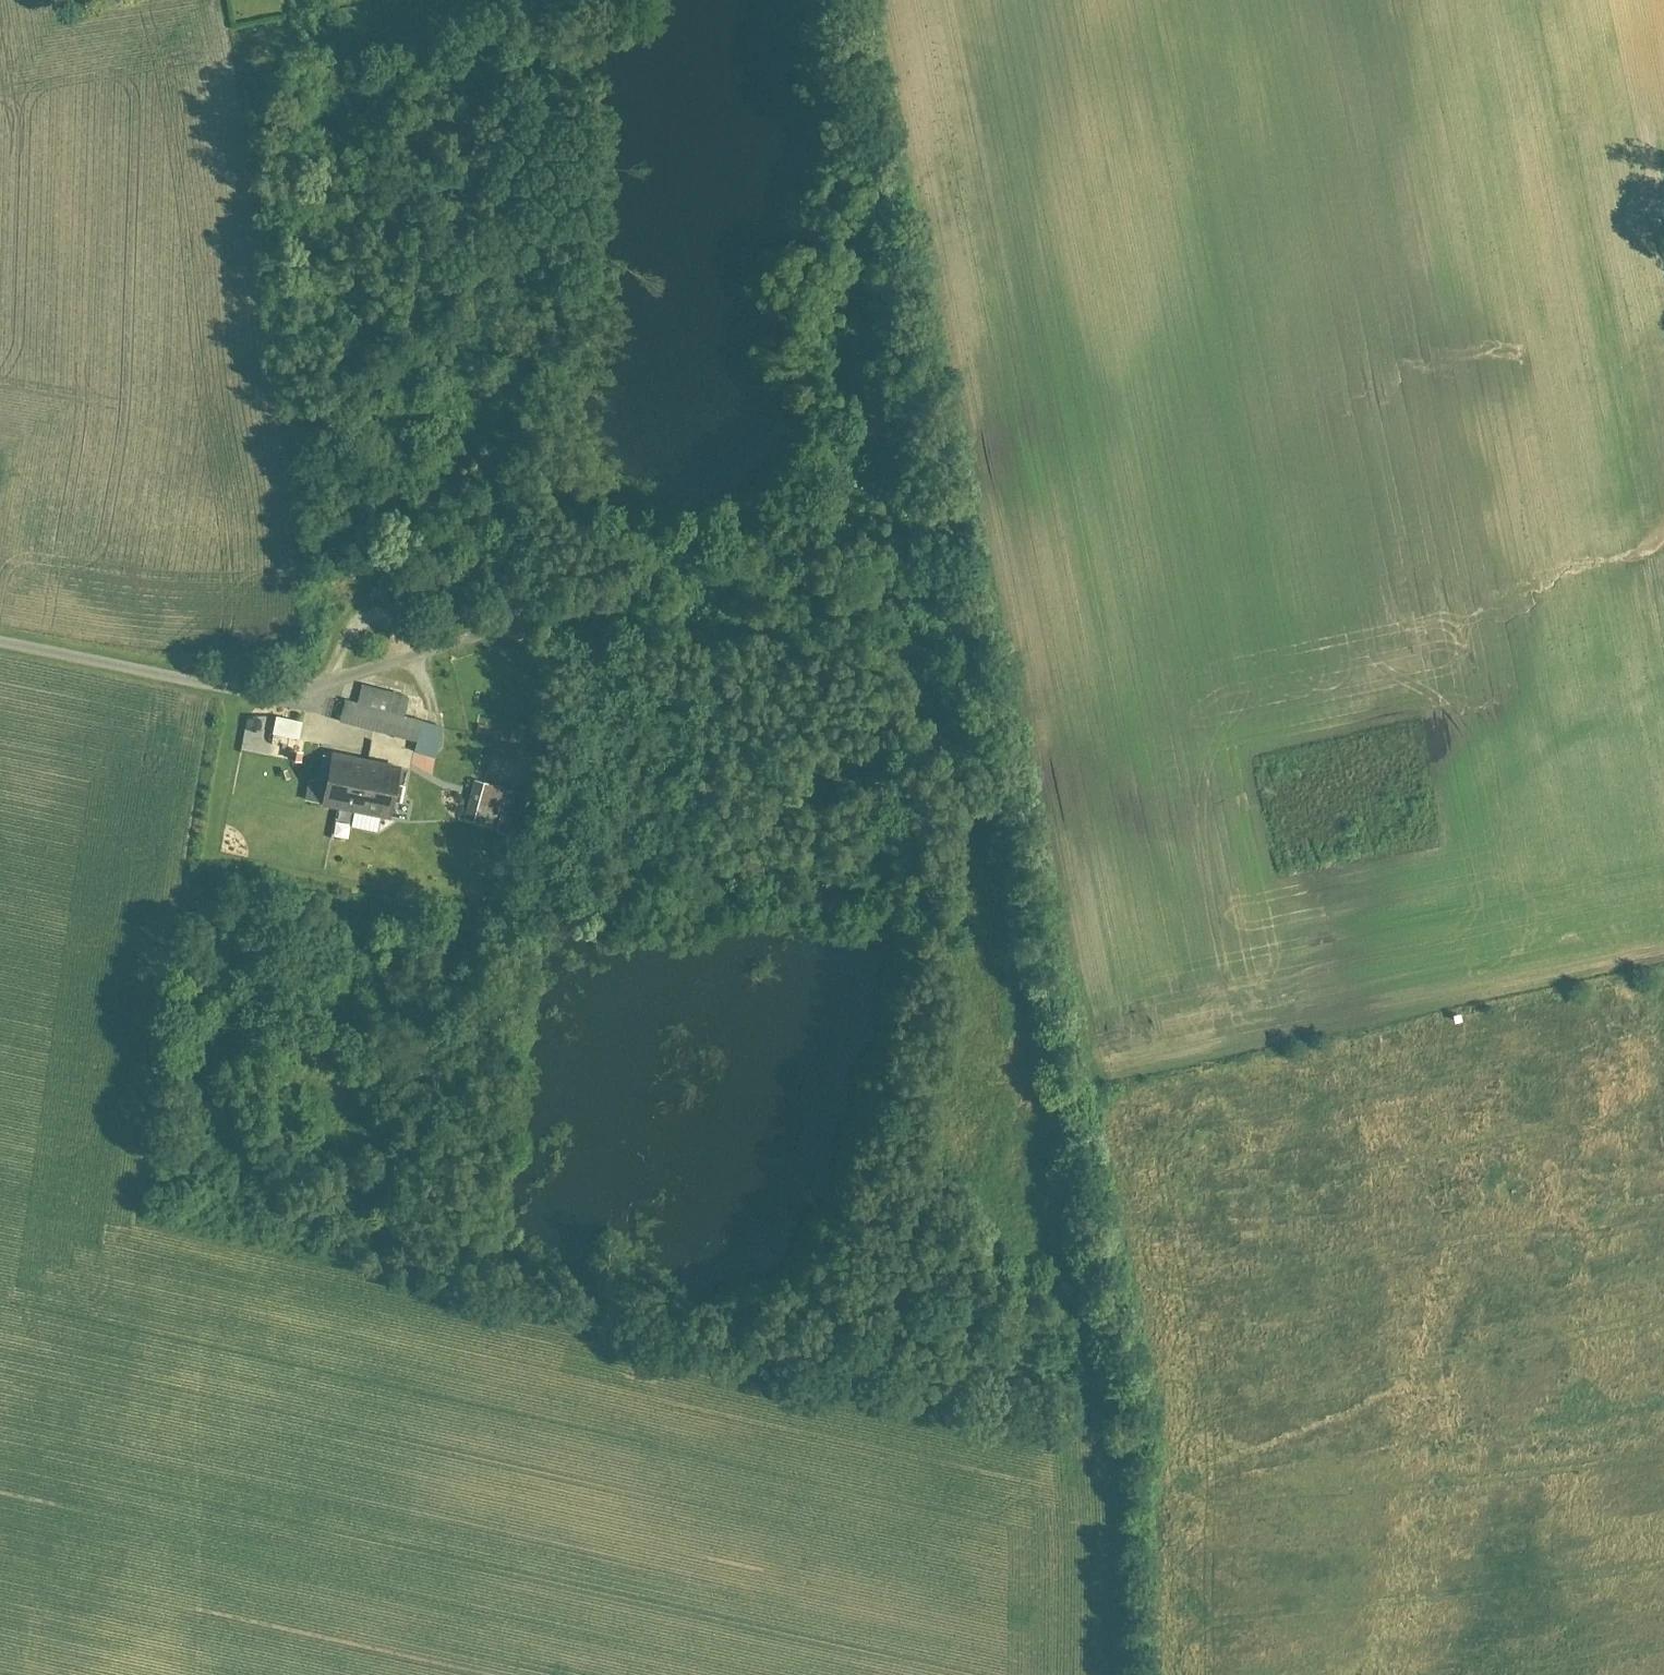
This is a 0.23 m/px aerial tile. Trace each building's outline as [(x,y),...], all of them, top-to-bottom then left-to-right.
[(347,704),(342,724),(417,741),(422,723),(403,718),(409,693),(367,683),(361,707),(347,704)] [(277,718),(274,733),(307,740),(310,725),(277,718)] [(343,751),(332,805),(405,820),(416,766),(343,751)] [(312,770),(305,802),(327,806),(333,774),(312,770)] [(489,786),(478,828),(511,837),(523,795),(489,786)]
